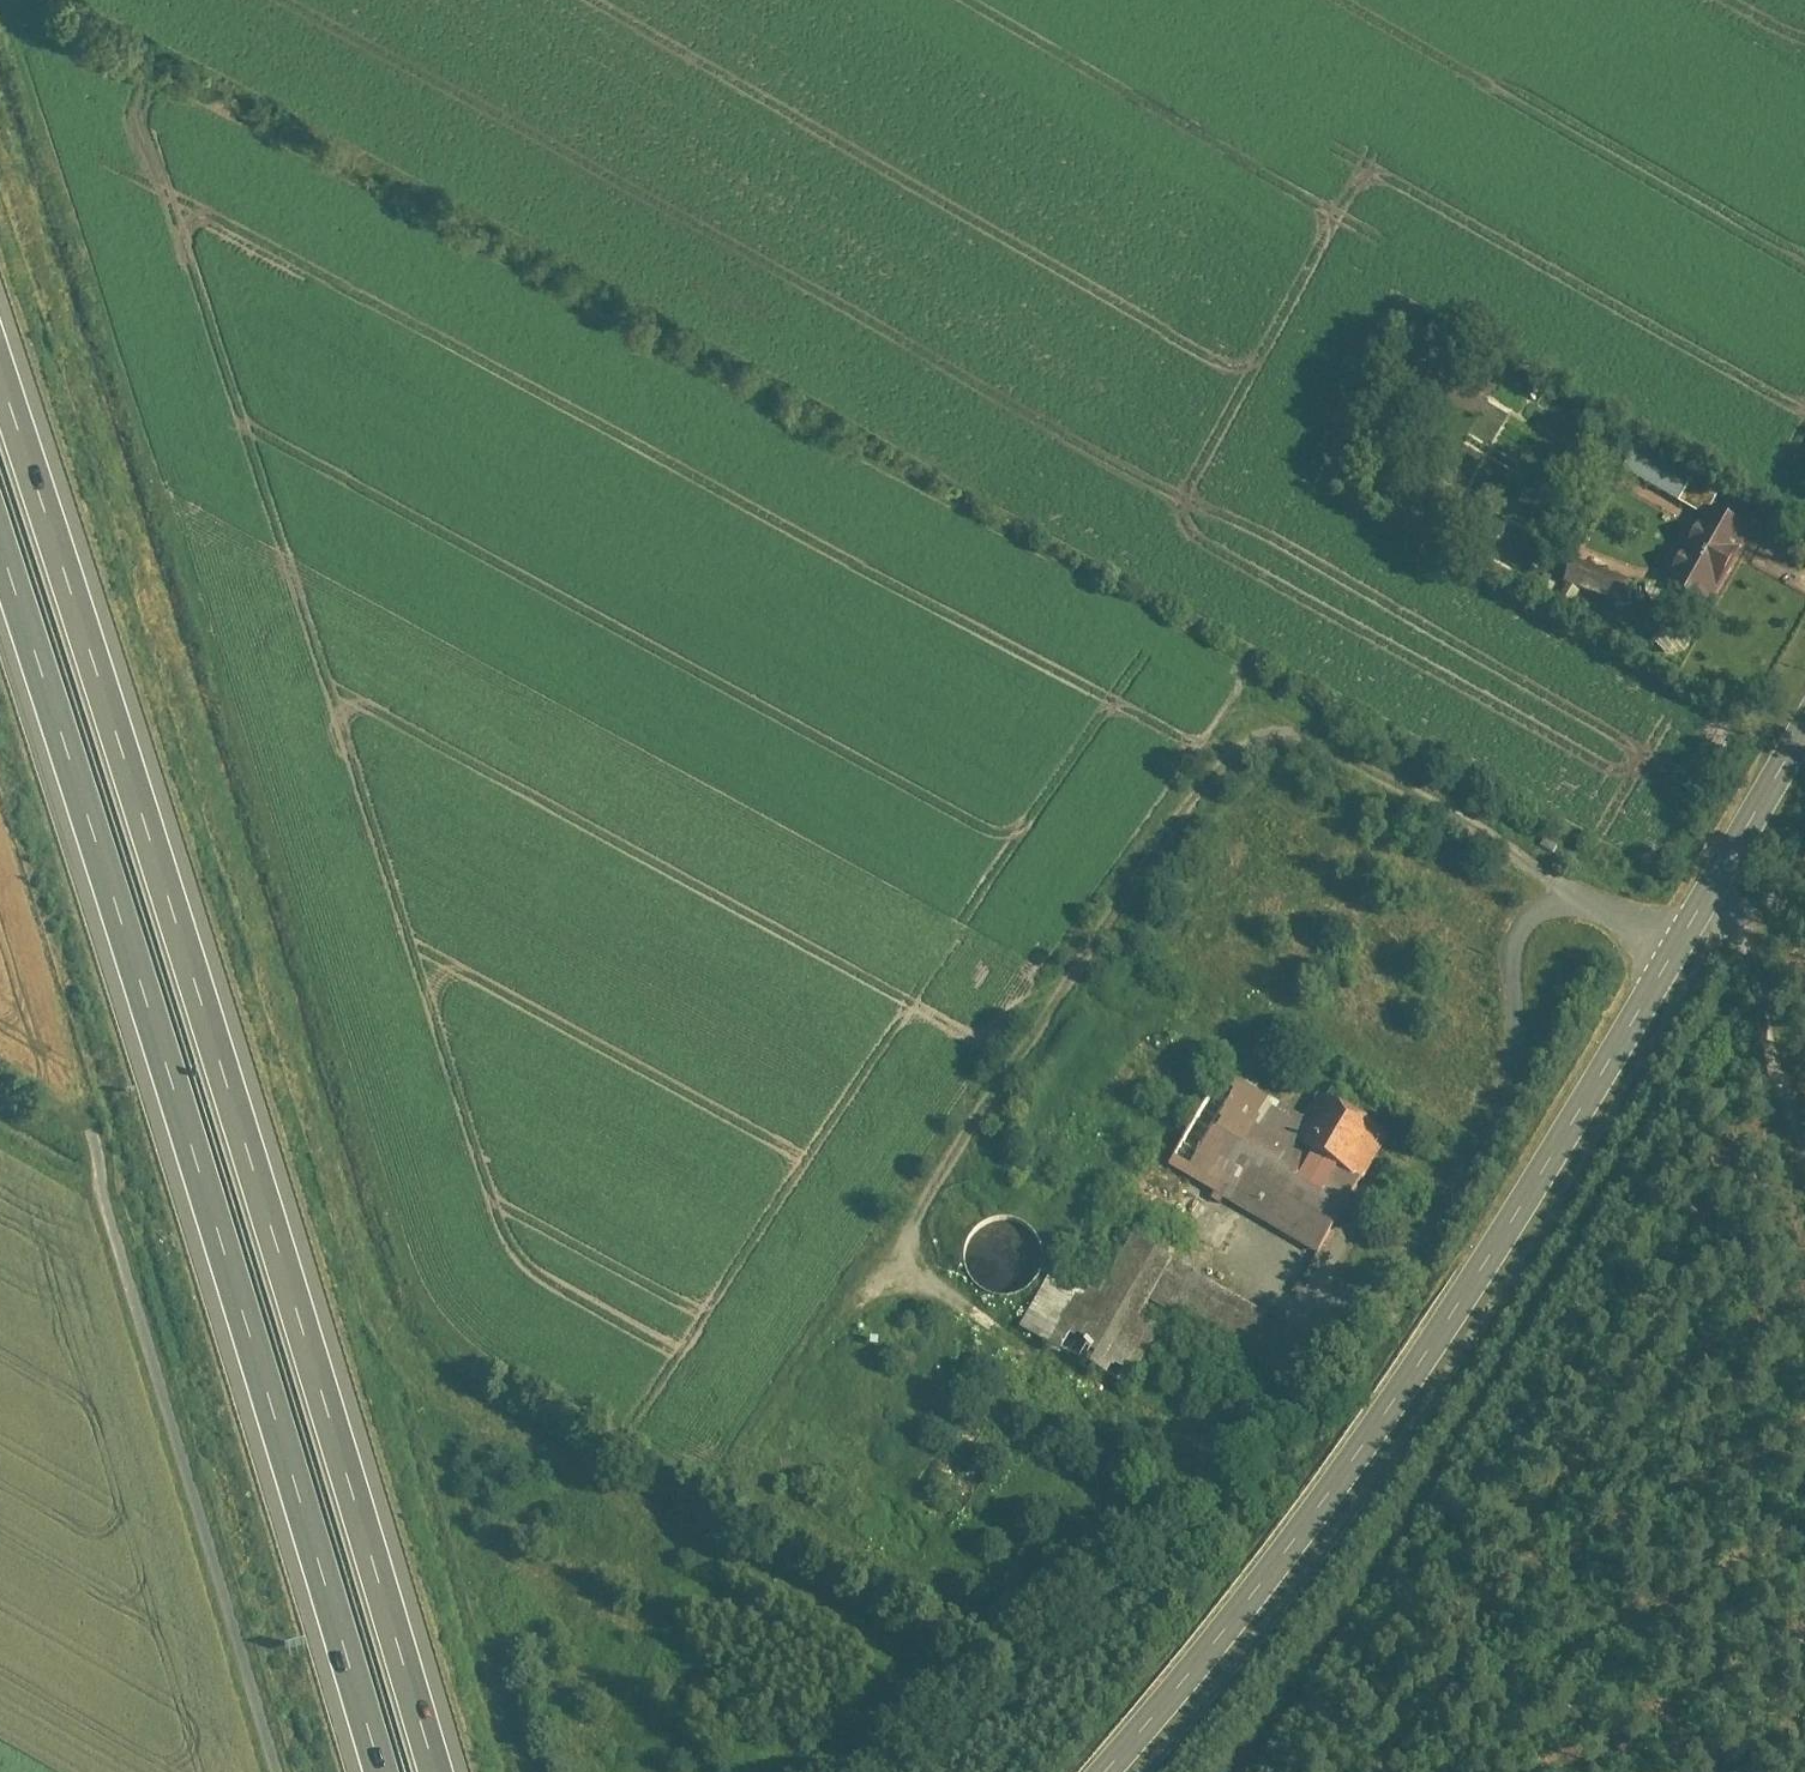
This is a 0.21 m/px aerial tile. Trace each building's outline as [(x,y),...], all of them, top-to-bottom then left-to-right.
[(1644,443),(1629,473),(1686,501),(1701,471),(1644,443)] [(1708,608),(1748,533),(1701,508),(1661,583),(1708,608)] [(1631,581),(1573,560),(1564,583),(1623,604),(1631,581)] [(1684,659),(1700,637),(1680,622),(1664,644),(1684,659)] [(1219,1071),(1165,1165),(1318,1252),(1385,1135),(1316,1096),(1303,1119),(1219,1071)] [(1127,1237),(1094,1300),(1139,1323),(1150,1301),(1171,1260),(1127,1237)] [(1171,1260),(1150,1301),(1249,1352),(1261,1329),(1271,1311),(1171,1260)] [(1094,1300),(1049,1277),(1023,1327),(1130,1382),(1156,1332),(1139,1323),(1094,1300)]
